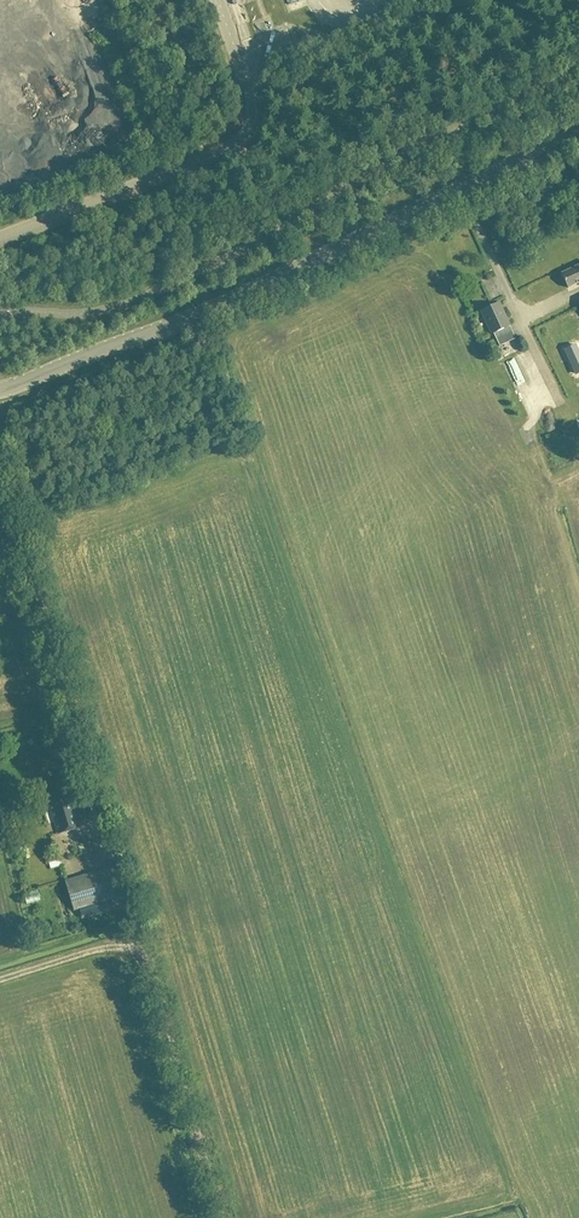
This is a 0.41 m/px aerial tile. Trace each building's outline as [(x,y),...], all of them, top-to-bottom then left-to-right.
[(561,274),(568,289),(578,284),(578,266),(561,274)] [(492,334),(494,334),(500,347),(505,345),(499,331),(511,326),(500,304),(482,312),(492,334)] [(565,350),(576,375),(578,373),(578,353),(576,346),(565,350)] [(575,414),(578,412),(578,399),(571,402),(575,414)] [(82,827),(70,788),(47,795),(59,834),(82,827)] [(97,833),(91,835),(96,849),(102,846),(97,833)] [(63,858),(51,862),(54,869),(65,864),(63,858)] [(117,898),(109,870),(67,882),(75,911),(117,898)]
